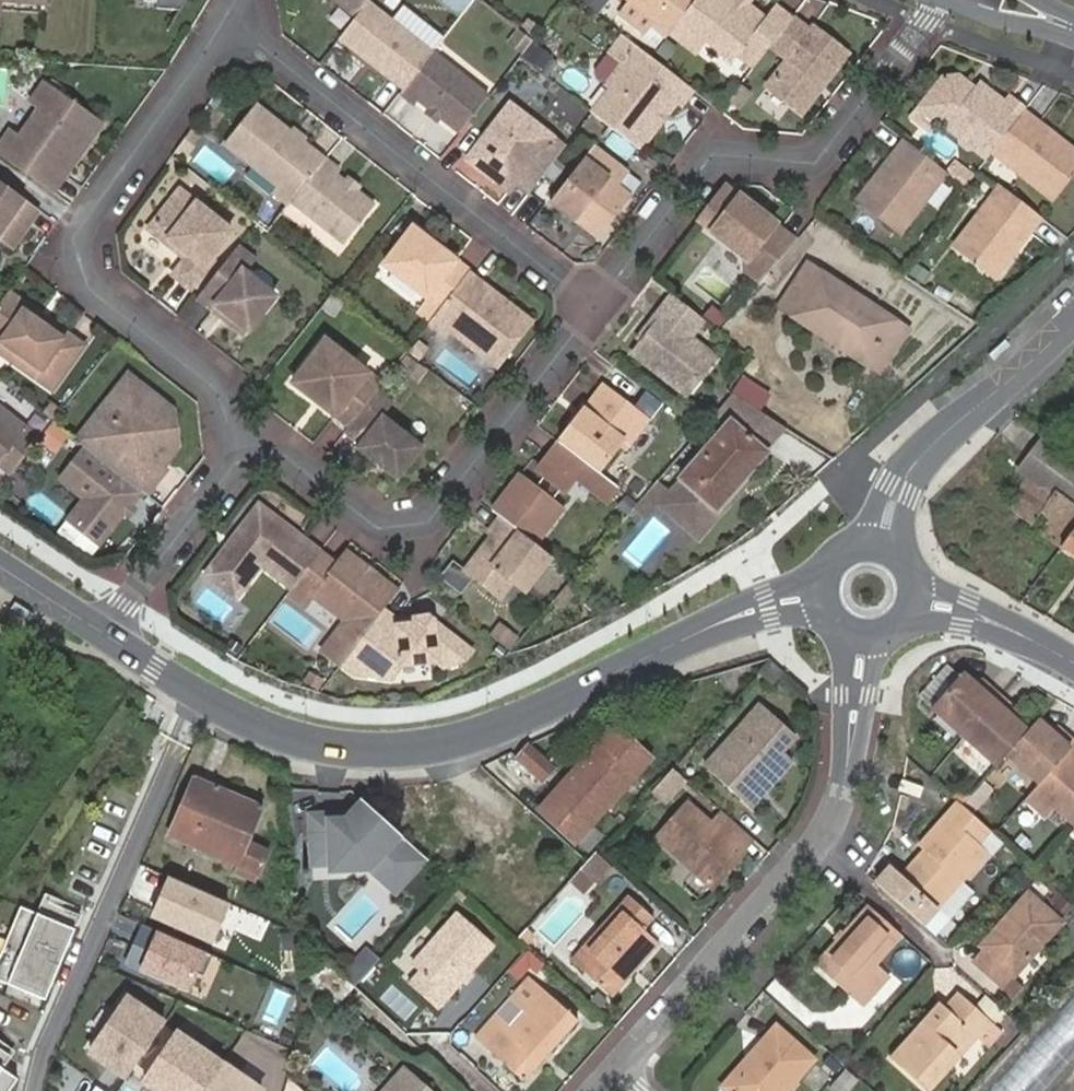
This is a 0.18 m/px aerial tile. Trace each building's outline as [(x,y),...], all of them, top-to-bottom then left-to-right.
[(192,0),(158,0),(156,19),(180,20),(192,0)] [(356,14),(367,0),(338,0),(356,14)] [(369,0),(367,0),(356,14),(340,36),(403,87),(431,51),(369,0)] [(608,17),(616,0),(582,0),(581,3),(608,17)] [(651,19),(647,25),(662,37),(668,29),(689,0),(625,0),(651,19)] [(744,0),(689,0),(668,29),(698,49),(708,38),(732,56),(737,49),(754,62),(770,42),(791,15),(774,3),(764,16),(744,0)] [(791,15),(770,42),(788,55),(767,82),(801,109),(847,49),(812,22),(809,27),(792,14),(791,15)] [(519,25),(509,37),(522,46),(531,35),(519,25)] [(623,35),(614,46),(627,56),(636,45),(623,35)] [(537,66),(546,55),(532,44),(524,55),(537,66)] [(611,86),(592,111),(639,148),(676,98),(681,102),(692,87),(649,55),(636,45),(607,83),(611,86)] [(484,94),(431,51),(403,87),(400,91),(414,103),(418,99),(429,108),(437,115),(457,131),(484,94)] [(741,57),(725,69),(735,82),(751,70),(741,57)] [(973,144),(988,154),(992,148),(1023,108),(1008,96),(1006,100),(981,81),(977,87),(958,73),(943,75),(922,104),(947,123),(962,135),(962,139),(970,145),(973,144)] [(48,81),(34,102),(42,108),(23,136),(14,130),(0,151),(0,152),(51,188),(63,172),(67,175),(105,121),(48,81)] [(514,181),(527,192),(563,145),(508,103),(466,159),(507,190),(514,181)] [(293,201),(326,158),(257,105),(227,145),(280,186),(275,192),(290,203),(293,201)] [(437,115),(429,108),(426,112),(434,119),(437,115)] [(1023,108),(992,148),(1054,196),(1073,169),(1073,147),(1023,108)] [(905,137),(859,197),(900,229),(946,169),(946,168),(905,137)] [(628,170),(593,143),(549,199),(597,236),(630,193),(617,184),(628,170)] [(222,184),(235,169),(205,146),(193,162),(222,184)] [(340,169),(326,158),(293,201),(346,242),(375,203),(357,189),(347,181),(337,173),(340,169)] [(965,183),(973,174),(953,159),(946,168),(946,169),(965,183)] [(63,172),(51,188),(55,192),(67,175),(63,172)] [(350,177),(347,181),(357,189),(360,185),(350,177)] [(0,179),(0,237),(16,248),(43,209),(0,179)] [(781,226),(725,180),(696,216),(741,254),(743,268),(759,281),(791,243),(777,231),(781,226)] [(996,273),(1042,213),(1001,182),(955,242),(996,273)] [(184,188),(154,226),(182,249),(186,245),(194,252),(178,272),(195,285),(217,257),(214,255),(235,228),(184,188)] [(509,199),(517,205),(510,216),(526,226),(540,203),(516,188),(509,199)] [(796,237),(781,226),(777,231),(791,243),(796,237)] [(411,227),(382,264),(439,307),(467,270),(411,227)] [(258,256),(241,244),(202,294),(250,332),(280,294),(248,269),(258,256)] [(806,263),(779,304),(879,369),(905,329),(806,263)] [(532,320),(467,270),(439,307),(426,324),(444,338),(449,332),(496,368),(532,320)] [(178,307),(189,292),(176,282),(165,297),(178,307)] [(6,327),(23,299),(12,292),(0,309),(0,323),(6,327)] [(700,319),(670,294),(649,319),(653,323),(629,351),(679,394),(710,358),(685,337),(700,319)] [(72,331),(23,299),(6,327),(13,332),(7,341),(22,351),(17,360),(59,389),(89,344),(71,333),(72,331)] [(714,326),(724,315),(712,305),(702,316),(714,326)] [(13,332),(6,327),(0,337),(7,341),(13,332)] [(323,340),(291,383),(334,416),(338,409),(352,420),(375,390),(380,384),(323,340)] [(1,349),(17,360),(22,351),(7,341),(1,349)] [(1013,347),(1007,341),(992,355),(995,358),(997,361),(1013,347)] [(415,357),(423,347),(416,342),(408,352),(415,357)] [(410,378),(420,367),(406,356),(397,369),(410,378)] [(1073,398),(1073,367),(1059,380),(1073,398)] [(130,404),(97,446),(148,486),(153,489),(165,472),(156,465),(161,459),(166,463),(183,441),(177,436),(181,431),(180,415),(174,411),(178,405),(134,371),(116,394),(130,404)] [(732,375),(720,390),(731,396),(747,407),(758,391),(732,375)] [(602,384),(558,441),(598,471),(618,443),(625,448),(647,419),(602,384)] [(391,403),(375,390),(352,420),(342,433),(358,445),(355,449),(396,481),(422,447),(381,415),(391,403)] [(91,442),(97,446),(130,404),(116,394),(84,436),(91,442)] [(783,429),(747,407),(731,396),(718,411),(726,419),(763,452),(783,429)] [(0,401),(0,469),(6,462),(20,472),(48,435),(0,401)] [(726,419),(677,477),(714,509),(734,486),(763,452),(726,419)] [(74,440),(47,462),(55,471),(82,449),(74,440)] [(517,476),(491,511),(499,517),(534,544),(560,510),(550,502),(559,489),(563,492),(574,477),(606,500),(617,486),(598,471),(558,441),(536,469),(543,475),(533,488),(517,476)] [(1073,530),(1073,466),(1039,441),(1016,474),(1025,481),(1004,510),(1059,550),(1073,530)] [(97,446),(91,442),(66,474),(91,493),(74,515),(107,540),(148,486),(97,446)] [(714,509),(677,477),(665,490),(659,497),(696,529),(714,509)] [(659,497),(665,490),(655,482),(632,508),(642,517),(654,503),(697,541),(740,491),(734,486),(714,509),(696,529),(659,497)] [(257,507),(204,576),(235,599),(250,579),(241,573),(251,559),(290,589),(295,583),(318,553),(257,507)] [(524,590),(550,556),(534,544),(499,517),(488,532),(492,535),(465,571),(499,596),(511,580),(524,590)] [(1073,560),(1073,530),(1059,550),(1073,560)] [(333,564),(318,553),(295,583),(311,596),(344,622),(321,653),(340,666),(341,665),(381,612),(396,593),(343,551),(333,564)] [(460,594),(474,577),(465,571),(455,563),(442,580),(460,594)] [(290,589),(286,594),(303,607),(311,596),(295,583),(290,589)] [(396,623),(381,612),(341,665),(353,675),(391,687),(402,673),(439,668),(450,672),(471,664),(471,652),(427,619),(396,623)] [(499,624),(492,640),(515,650),(522,634),(499,624)] [(917,710),(955,744),(971,726),(996,699),(979,682),(969,693),(961,684),(951,674),(917,710)] [(970,674),(961,684),(969,693),(979,682),(970,674)] [(971,726),(955,744),(988,773),(1000,759),(1013,744),(1019,737),(1003,724),(994,716),(1004,706),(996,699),(971,726)] [(994,716),(1003,724),(1012,715),(1004,706),(994,716)] [(756,716),(729,745),(741,754),(713,785),(740,810),(754,795),(765,806),(791,779),(777,765),(793,748),(756,716)] [(1033,788),(1072,745),(1061,735),(1053,743),(1045,736),(1032,724),(1019,737),(1013,744),(1000,759),(1033,788)] [(1053,743),(1061,735),(1054,728),(1045,736),(1053,743)] [(647,761),(613,729),(536,814),(572,846),(576,844),(586,852),(601,838),(589,827),(647,761)] [(1068,832),(1073,825),(1073,742),(1072,745),(1033,788),(1016,806),(1036,823),(1047,815),(1068,832)] [(741,754),(729,745),(702,775),(713,785),(741,754)] [(548,770),(525,748),(512,761),(535,782),(548,770)] [(673,774),(661,786),(674,797),(685,784),(673,774)] [(263,812),(193,779),(166,835),(231,868),(230,876),(250,886),(265,851),(249,843),(263,812)] [(652,797),(664,807),(674,797),(661,786),(652,797)] [(751,820),(765,806),(754,795),(740,810),(751,820)] [(355,823),(370,806),(364,801),(349,818),(355,823)] [(954,810),(946,802),(899,853),(903,858),(886,874),(884,872),(870,887),(916,928),(929,913),(979,858),(970,851),(983,836),(954,810)] [(706,888),(750,840),(720,814),(709,827),(682,804),(650,837),(706,888)] [(427,860),(370,806),(355,823),(349,818),(341,826),(329,814),(312,814),(313,864),(330,864),(336,869),(369,868),(378,877),(392,862),(410,878),(427,860)] [(595,855),(581,870),(594,882),(598,885),(612,870),(595,855)] [(581,870),(572,880),(585,892),(594,882),(581,870)] [(230,903),(168,876),(150,917),(212,944),(230,903)] [(631,964),(637,969),(657,945),(640,932),(650,921),(622,896),(565,959),(611,999),(628,979),(620,973),(631,964)] [(1019,896),(970,949),(1006,982),(1053,929),(1019,896)] [(20,905),(0,953),(0,981),(46,1000),(76,929),(20,905)] [(892,937),(859,907),(811,963),(842,988),(834,998),(850,1012),(881,979),(867,965),(892,937)] [(441,989),(448,996),(494,946),(453,910),(406,962),(415,971),(401,984),(424,1006),(441,989)] [(207,953),(156,930),(138,971),(189,993),(207,953)] [(526,943),(532,937),(526,931),(521,938),(526,943)] [(354,987),(379,959),(367,949),(343,977),(354,987)] [(805,970),(834,998),(842,988),(811,963),(805,970)] [(628,979),(637,969),(631,964),(620,973),(628,979)] [(343,977),(336,971),(317,992),(343,1015),(362,994),(354,987),(343,977)] [(576,1020),(529,977),(476,1039),(520,1081),(576,1020)] [(432,1014),(448,996),(441,989),(424,1006),(432,1014)] [(167,1020),(126,993),(87,1053),(128,1080),(167,1020)] [(882,1066),(908,1090),(921,1090),(966,1044),(973,1050),(989,1033),(951,999),(937,1016),(932,1011),(882,1066)] [(724,1090),(782,1090),(808,1061),(770,1024),(737,1061),(747,1068),(724,1090)] [(177,1029),(141,1082),(154,1090),(202,1090),(223,1060),(177,1029)] [(281,1065),(251,1052),(235,1090),(270,1090),(281,1065)] [(716,1090),(724,1090),(747,1068),(737,1061),(713,1088),(716,1090)] [(0,1067),(0,1090),(10,1090),(18,1079),(0,1067)] [(404,1070),(386,1090),(427,1090),(404,1070)] [(1059,1090),(1073,1090),(1073,1074),(1059,1090)]
